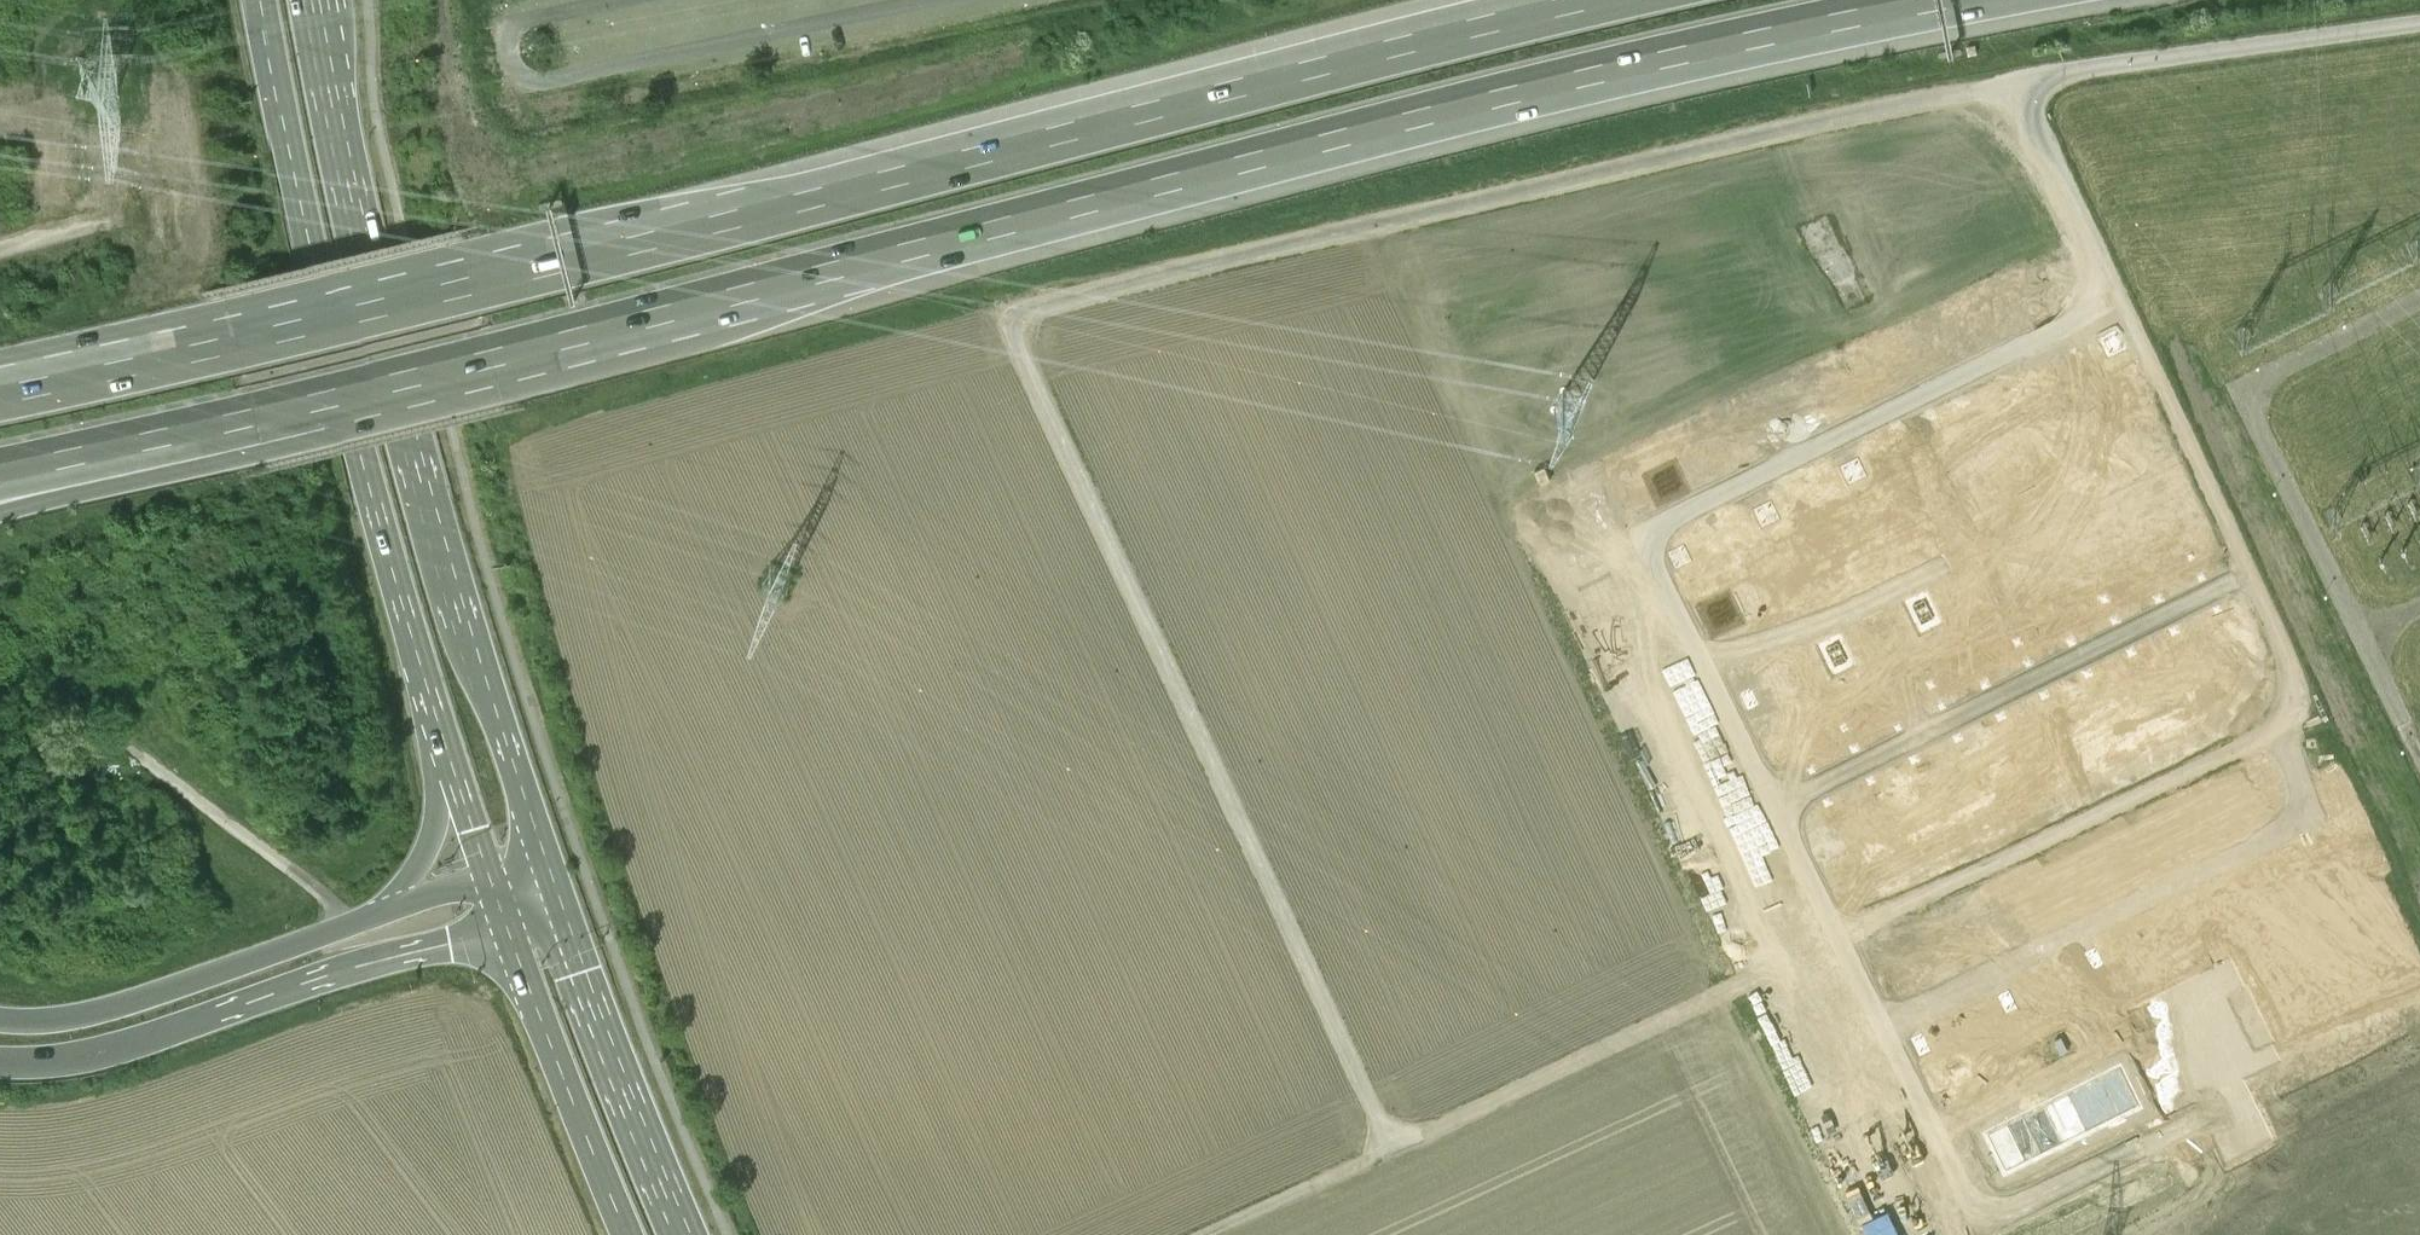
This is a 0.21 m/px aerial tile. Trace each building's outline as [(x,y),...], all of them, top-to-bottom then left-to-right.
[(1981,48),(1970,49),(1971,60),(1982,59),(1981,48)]
